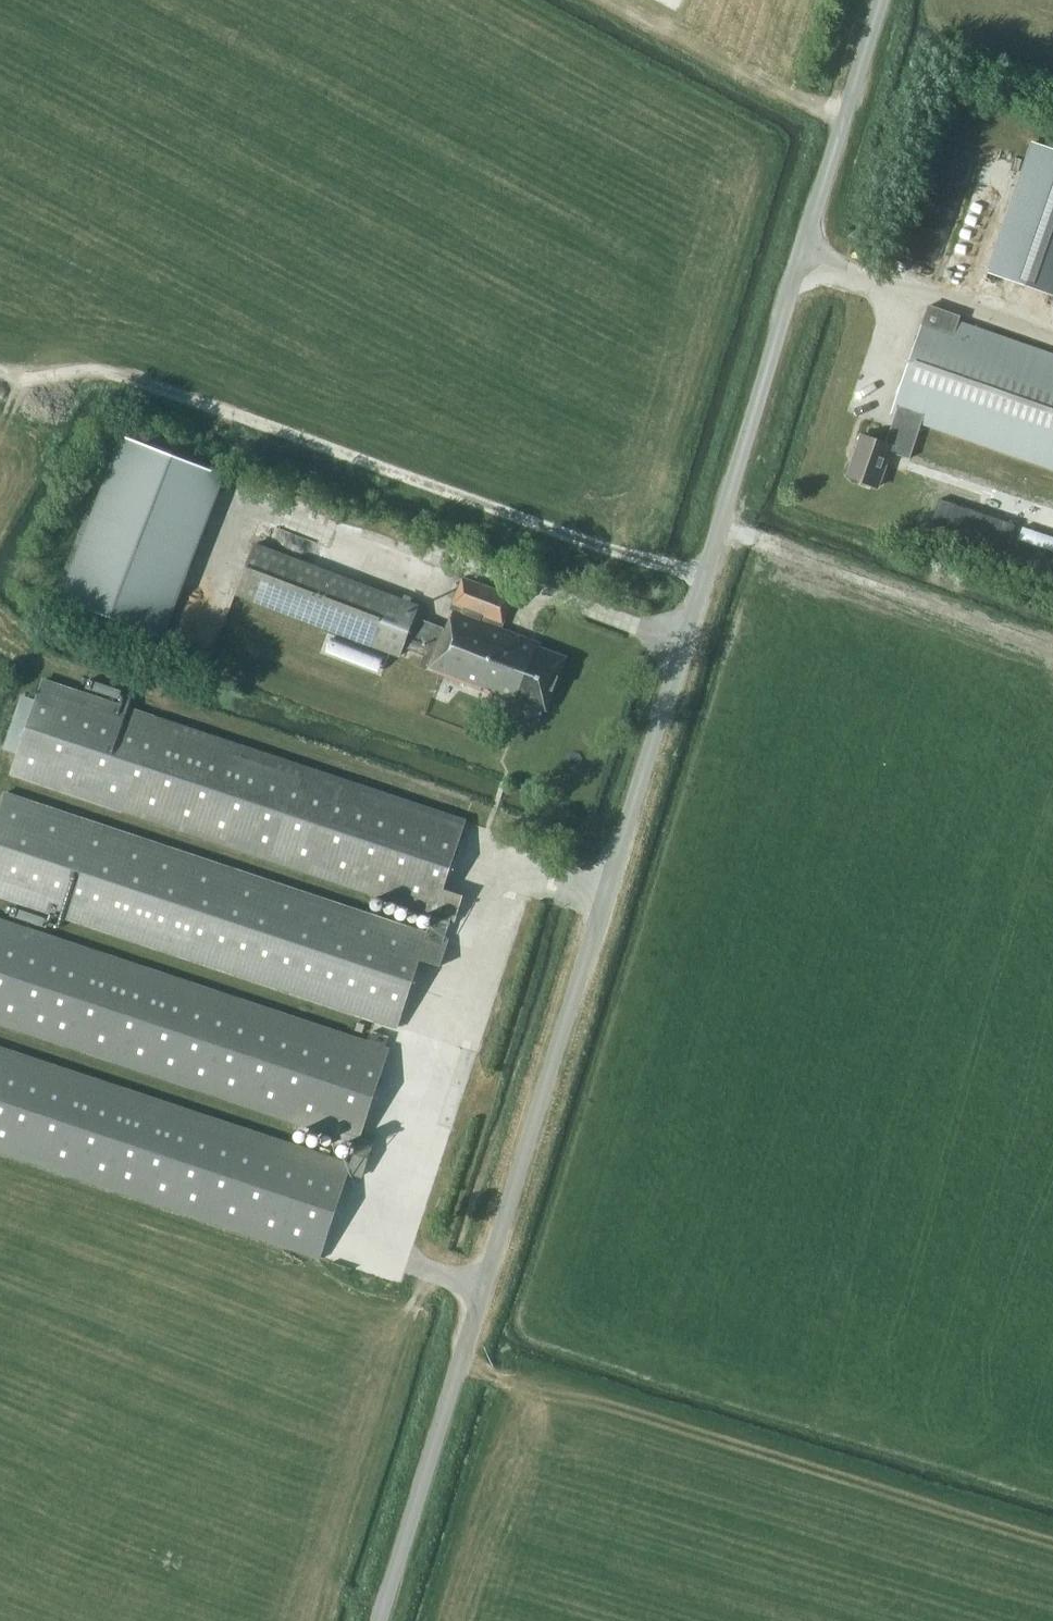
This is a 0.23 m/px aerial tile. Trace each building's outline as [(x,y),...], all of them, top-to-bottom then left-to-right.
[(1031,142),(986,269),(957,259),(948,284),(977,294),(986,270),(1052,293),(1052,150),(1031,142)] [(960,315),(928,304),(891,412),(894,414),(919,422),(1052,469),(1052,353),(958,320),(960,315)] [(919,423),(894,414),(884,443),(860,434),(846,476),(877,486),(889,451),(908,457),(919,423)] [(162,638),(225,475),(122,435),(58,598),(162,638)] [(446,629),(415,617),(419,606),(255,544),(236,593),(400,656),(403,647),(425,654),(421,666),(518,703),(520,698),(546,708),(565,658),(539,647),(541,643),(502,628),(514,596),(463,577),(450,610),(453,610),(446,629)] [(42,677),(35,700),(21,695),(3,748),(17,753),(10,775),(435,916),(429,933),(5,790),(0,804),(0,898),(397,1029),(418,965),(438,971),(447,946),(442,945),(449,924),(453,926),(462,899),(442,893),(467,819),(42,677)] [(0,917),(0,1025),(357,1144),(351,1163),(0,1046),(0,1153),(320,1259),(349,1172),(362,1177),(373,1144),(359,1139),(390,1047),(0,917)]
